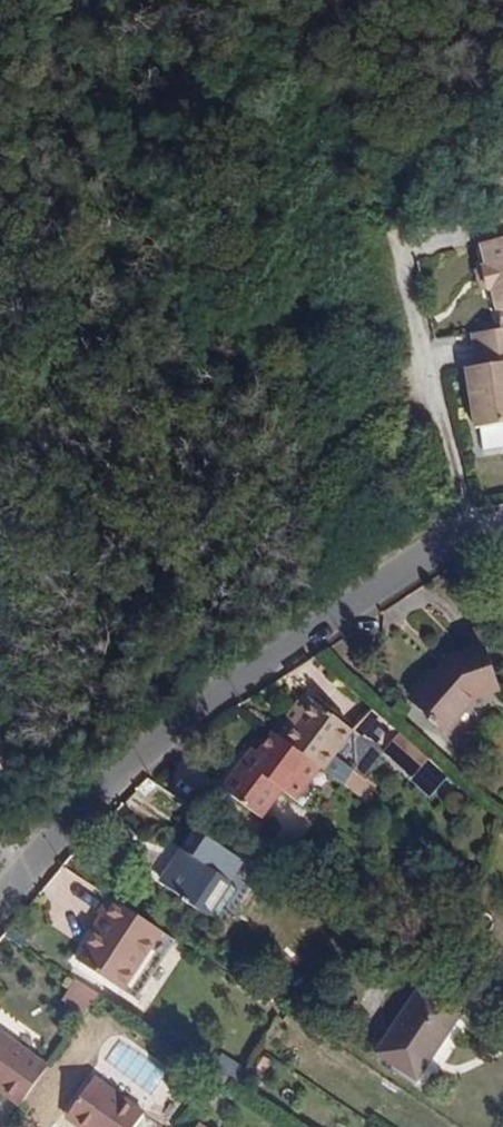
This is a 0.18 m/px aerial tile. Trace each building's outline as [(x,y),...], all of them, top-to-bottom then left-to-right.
[(481,226),(484,244),(481,246),(486,266),(483,267),(489,291),(492,291),(499,317),(502,316),(502,220),(481,226)] [(476,341),(480,376),(468,378),(477,437),(482,437),(502,433),(502,337),(476,341)] [(482,437),(486,459),(502,457),(502,433),(482,437)] [(477,699),(499,692),(483,646),(449,658),(412,699),(450,731),(477,699)] [(293,727),(313,701),(303,693),(284,720),(288,724),(293,727)] [(326,772),(337,756),(355,732),(313,701),(293,727),(288,724),(278,737),(320,767),(326,772)] [(278,737),(274,733),(259,754),(253,749),(222,788),(261,819),(283,790),(296,800),(320,767),(278,737)] [(414,775),(429,759),(399,733),(385,749),(414,775)] [(326,772),(344,786),(356,770),(337,756),(326,772)] [(280,797),(268,816),(298,835),(310,816),(280,797)] [(209,916),(241,869),(245,863),(196,831),(174,864),(178,867),(164,887),(209,916)] [(247,874),(241,869),(209,916),(219,923),(241,891),(237,889),(247,874)] [(175,941),(113,900),(101,917),(107,921),(81,962),(137,998),(175,941)] [(74,979),(63,1001),(88,1015),(100,992),(74,979)] [(419,1080),(461,1014),(420,988),(378,1052),(419,1080)] [(22,1106),(49,1066),(0,1032),(0,1084),(4,1087),(1,1092),(22,1106)] [(147,1114),(96,1078),(70,1112),(90,1126),(138,1126),(147,1114)] [(80,1126),(90,1126),(70,1112),(67,1118),(80,1126)]
